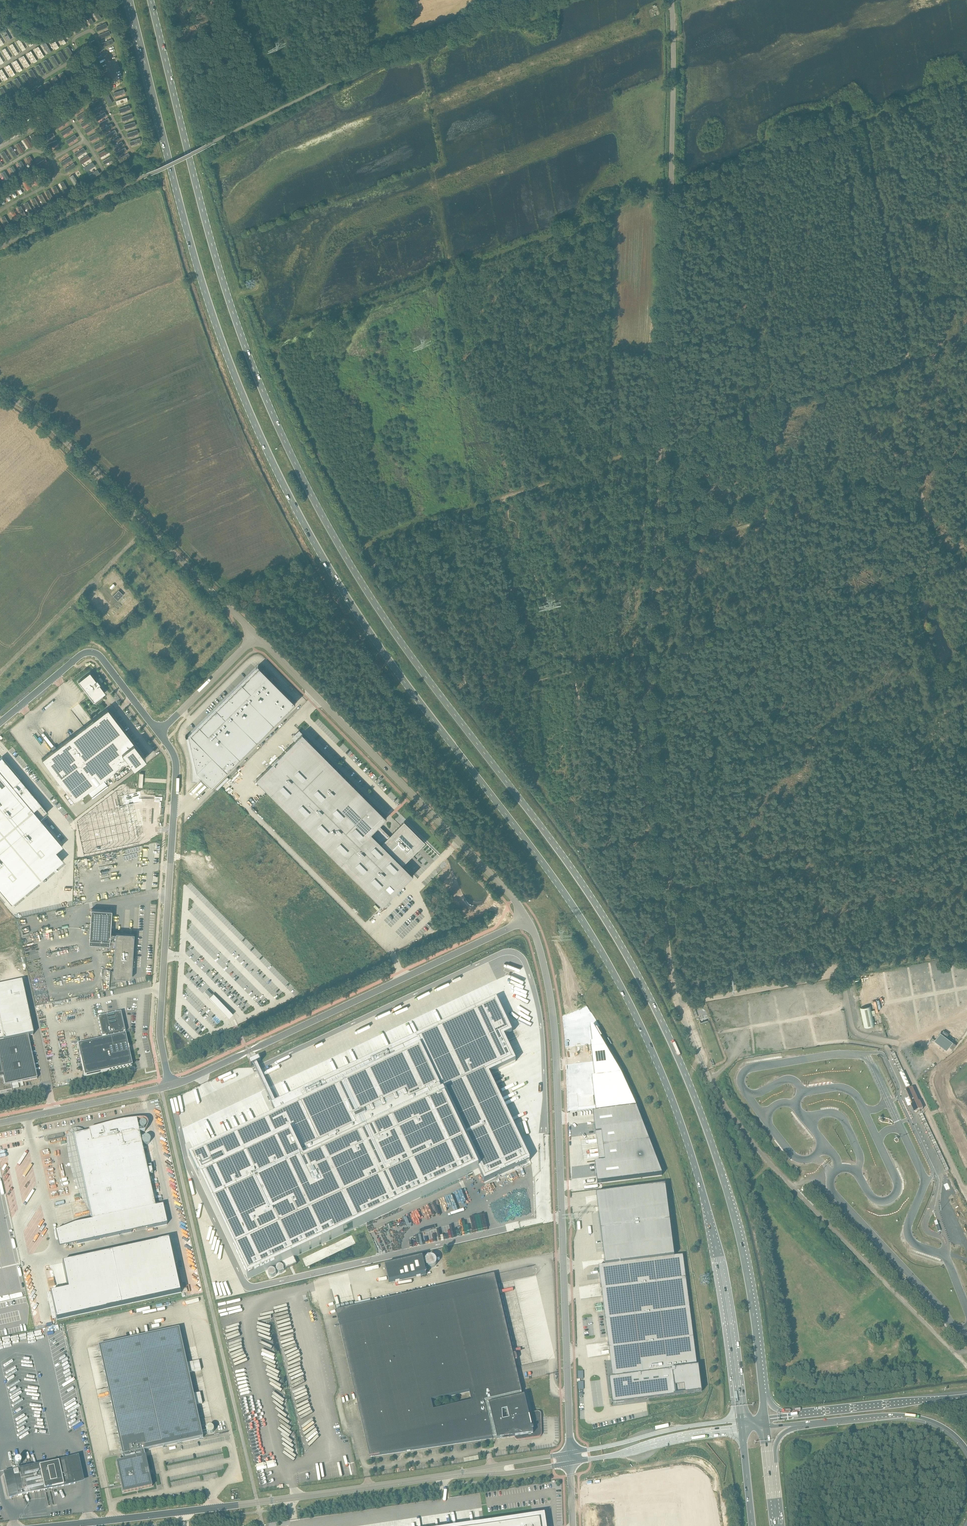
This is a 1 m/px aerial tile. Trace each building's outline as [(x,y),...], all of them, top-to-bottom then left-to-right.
[(97,8),(93,9),(97,19),(101,18),(97,8)] [(96,26),(100,38),(110,34),(107,23),(96,26)] [(69,39),(82,32),(79,27),(66,34),(69,39)] [(26,38),(30,46),(34,44),(30,36),(26,38)] [(27,48),(21,38),(17,40),(22,50),(27,48)] [(9,45),(15,55),(19,53),(13,43),(9,45)] [(41,58),(45,56),(39,46),(35,48),(41,58)] [(68,46),(50,56),(56,67),(63,63),(62,62),(73,55),(68,46)] [(2,49),(8,59),(11,57),(6,47),(2,49)] [(28,52),(34,62),(38,60),(31,50),(28,52)] [(27,67),(30,64),(24,55),(20,57),(27,67)] [(19,71),(23,69),(17,59),(13,61),(19,71)] [(48,71),(52,69),(47,59),(43,61),(48,71)] [(9,63),(6,66),(12,76),(16,73),(9,63)] [(47,72),(41,63),(36,66),(42,76),(47,72)] [(8,78),(2,68),(0,69),(0,72),(5,80),(8,78)] [(31,68),(21,76),(28,85),(38,77),(31,68)] [(21,84),(19,79),(20,78),(20,77),(7,83),(12,94),(25,87),(23,83),(21,84)] [(108,92),(104,95),(108,102),(112,99),(108,92)] [(127,96),(116,101),(118,105),(129,100),(127,96)] [(124,160),(131,156),(102,105),(94,110),(101,122),(103,121),(105,126),(103,127),(104,128),(105,127),(114,144),(124,160)] [(130,105),(119,108),(123,124),(124,124),(129,141),(139,138),(133,116),(133,117),(130,105)] [(96,130),(83,108),(75,112),(87,135),(96,130)] [(65,138),(75,132),(65,118),(56,124),(65,138)] [(0,119),(0,142),(10,136),(0,119)] [(66,140),(70,146),(75,142),(73,140),(78,137),(75,133),(66,140)] [(28,149),(35,143),(30,136),(22,141),(28,149)] [(12,145),(8,148),(14,158),(25,151),(20,142),(16,144),(17,146),(14,148),(12,145)] [(84,146),(74,153),(77,157),(86,150),(84,146)] [(106,158),(111,155),(107,148),(98,153),(102,159),(105,157),(106,158)] [(11,160),(5,150),(0,153),(0,166),(0,167),(11,160)] [(82,163),(91,158),(89,154),(80,159),(82,163)] [(112,154),(103,160),(105,164),(115,158),(112,154)] [(77,166),(70,156),(61,162),(67,172),(77,166)] [(29,157),(18,162),(22,169),(30,165),(32,164),(29,157)] [(40,166),(48,162),(46,158),(38,163),(40,166)] [(92,160),(87,162),(88,164),(84,166),(90,176),(98,172),(92,160)] [(7,169),(12,176),(18,173),(14,165),(7,169)] [(53,187),(58,196),(62,193),(57,185),(53,187)] [(123,595),(119,590),(113,596),(118,600),(123,595)] [(232,650),(223,660),(225,662),(234,652),(232,650)] [(186,735),(185,735),(192,762),(192,764),(192,767),(192,769),(192,773),(192,775),(192,780),(192,781),(192,780),(198,780),(202,776),(212,786),(296,702),(258,665),(213,710),(189,734),(189,736),(186,737),(186,735)] [(94,701),(105,692),(90,672),(78,681),(94,701)] [(211,672),(204,680),(205,682),(213,673),(211,672)] [(60,744),(42,758),(68,792),(64,795),(71,804),(74,801),(74,800),(102,779),(127,759),(133,767),(146,758),(107,708),(60,744)] [(303,732),(256,779),(383,905),(414,874),(402,863),(412,854),(412,855),(416,850),(415,849),(423,840),(410,827),(404,821),(387,838),(376,828),(387,817),(303,732)] [(11,903),(63,860),(56,851),(63,845),(40,818),(30,806),(38,799),(21,778),(2,756),(0,758),(0,890),(11,903)] [(116,791),(77,821),(84,854),(139,842),(135,826),(143,824),(141,816),(139,809),(127,812),(125,805),(120,806),(118,796),(123,795),(122,790),(116,791)] [(91,909),(89,944),(110,945),(110,939),(115,940),(114,971),(111,970),(111,971),(114,971),(132,972),(134,933),(116,932),(116,933),(110,933),(112,910),(91,909)] [(12,1090),(11,1084),(37,1078),(28,1036),(33,1035),(22,982),(0,987),(0,1092),(12,1090)] [(276,1115),(190,1156),(248,1279),(283,1262),(287,1269),(291,1267),(297,1264),(294,1258),(344,1234),(478,1170),(484,1182),(530,1161),(489,1074),(516,1062),(504,1037),(511,1034),(495,1001),(419,1036),(272,1106),(276,1115)] [(875,1025),(871,1005),(860,1008),(864,1027),(875,1025)] [(78,1044),(85,1076),(132,1066),(129,1051),(128,1051),(127,1049),(129,1049),(128,1047),(127,1047),(126,1045),(128,1045),(125,1034),(124,1034),(123,1033),(125,1032),(121,1013),(113,1014),(114,1016),(107,1017),(107,1016),(98,1018),(102,1037),(105,1037),(106,1038),(78,1044)] [(593,1027),(590,1027),(592,1044),(590,1044),(594,1078),(592,1079),(593,1094),(596,1113),(593,1114),(596,1139),(597,1148),(597,1149),(598,1158),(599,1163),(595,1164),(597,1184),(602,1183),(662,1176),(636,1108),(621,1075),(593,1027)] [(950,1042),(940,1036),(939,1038),(954,1048),(956,1043),(951,1040),(950,1042)] [(259,1058),(249,1062),(251,1066),(261,1062),(259,1058)] [(243,1066),(217,1076),(219,1082),(245,1072),(243,1066)] [(213,1080),(200,1085),(204,1094),(211,1091),(210,1089),(216,1086),(213,1080)] [(89,1132),(73,1136),(92,1221),(91,1221),(95,1240),(167,1225),(163,1205),(155,1207),(148,1175),(153,1174),(151,1166),(146,1167),(139,1133),(136,1122),(136,1120),(135,1120),(133,1121),(130,1121),(128,1121),(126,1121),(124,1122),(122,1122),(120,1122),(118,1123),(116,1123),(114,1124),(113,1124),(111,1124),(108,1125),(103,1127),(100,1128),(93,1129),(88,1130),(89,1132)] [(142,1140),(141,1141),(142,1142),(142,1143),(143,1144),(144,1145),(145,1145),(146,1145),(147,1145),(148,1145),(149,1144),(149,1143),(150,1143),(150,1142),(150,1141),(150,1140),(150,1139),(149,1138),(148,1137),(147,1137),(146,1137),(145,1137),(144,1137),(143,1137),(142,1138),(142,1139),(142,1140)] [(42,1156),(49,1195),(53,1194),(47,1155),(42,1156)] [(665,1186),(596,1195),(605,1266),(598,1267),(607,1332),(613,1378),(609,1378),(611,1392),(612,1404),(624,1402),(646,1400),(701,1392),(698,1367),(697,1367),(692,1332),(683,1256),(674,1257),(665,1186)] [(68,1289),(50,1293),(56,1319),(137,1302),(181,1293),(170,1240),(62,1263),(68,1289)] [(437,1263),(437,1262),(437,1261),(436,1260),(436,1259),(435,1259),(435,1258),(434,1257),(433,1257),(432,1257),(431,1256),(430,1257),(429,1257),(428,1257),(427,1258),(426,1259),(425,1260),(425,1261),(425,1262),(425,1263),(425,1264),(426,1265),(426,1266),(427,1267),(428,1267),(429,1268),(430,1268),(431,1268),(432,1268),(433,1268),(434,1267),(435,1267),(435,1266),(436,1265),(436,1264),(437,1263)] [(422,1258),(385,1267),(389,1283),(426,1274),(422,1258)] [(538,1412),(537,1412),(528,1414),(524,1396),(523,1397),(514,1361),(516,1361),(517,1360),(517,1359),(516,1355),(516,1354),(515,1354),(513,1355),(494,1275),(336,1311),(348,1363),(370,1457),(417,1450),(493,1439),(492,1438),(495,1437),(497,1437),(497,1439),(515,1437),(515,1438),(515,1439),(516,1439),(516,1440),(517,1440),(518,1440),(519,1440),(539,1437),(540,1437),(541,1437),(541,1436),(542,1435),(542,1434),(541,1415),(541,1414),(541,1413),(540,1413),(540,1412),(539,1412),(538,1412)] [(204,1438),(180,1328),(99,1346),(123,1455),(124,1461),(117,1462),(124,1492),(152,1486),(146,1456),(144,1450),(204,1438)] [(192,1372),(202,1369),(200,1360),(190,1363),(192,1372)] [(18,1496),(45,1490),(45,1489),(51,1488),(51,1489),(75,1483),(70,1459),(46,1464),(46,1462),(39,1464),(39,1465),(22,1469),(22,1467),(19,1468),(19,1470),(13,1471),(18,1496)] [(546,1520),(545,1514),(535,1515),(492,1521),(476,1524),(460,1525),(547,1525),(546,1520)]
